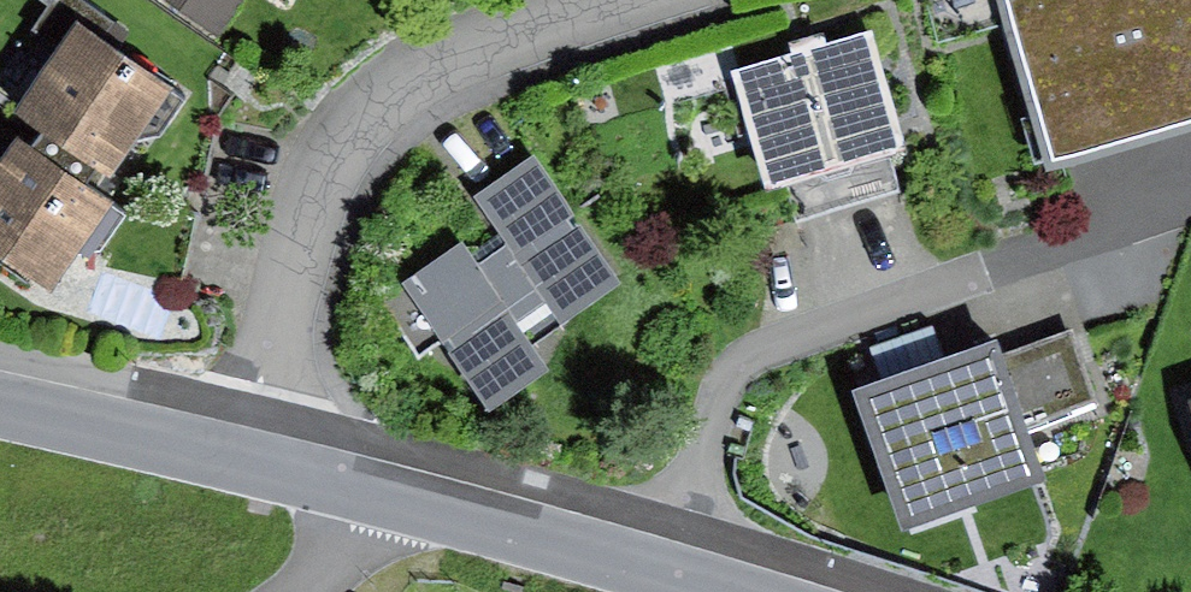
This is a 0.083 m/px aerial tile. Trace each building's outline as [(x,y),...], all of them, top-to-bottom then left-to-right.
[(246,0),(170,0),(220,36),(246,0)] [(1054,146),(1162,116),(1128,0),(1009,0),(1054,146)] [(1162,116),(1190,108),(1190,0),(1128,0),(1162,116)] [(79,7),(15,98),(112,165),(175,73),(79,7)] [(872,23),(731,67),(767,181),(909,137),(872,23)] [(20,129),(0,157),(0,249),(51,285),(114,194),(20,129)] [(626,277),(534,145),(470,190),(505,241),(477,260),(461,237),(407,275),(491,397),(546,359),(515,313),(543,294),(562,321),(626,277)] [(1073,327),(1006,350),(1030,420),(1097,397),(1073,327)] [(998,329),(854,381),(903,518),(1047,467),(1030,420),(1006,350),(998,329)]
